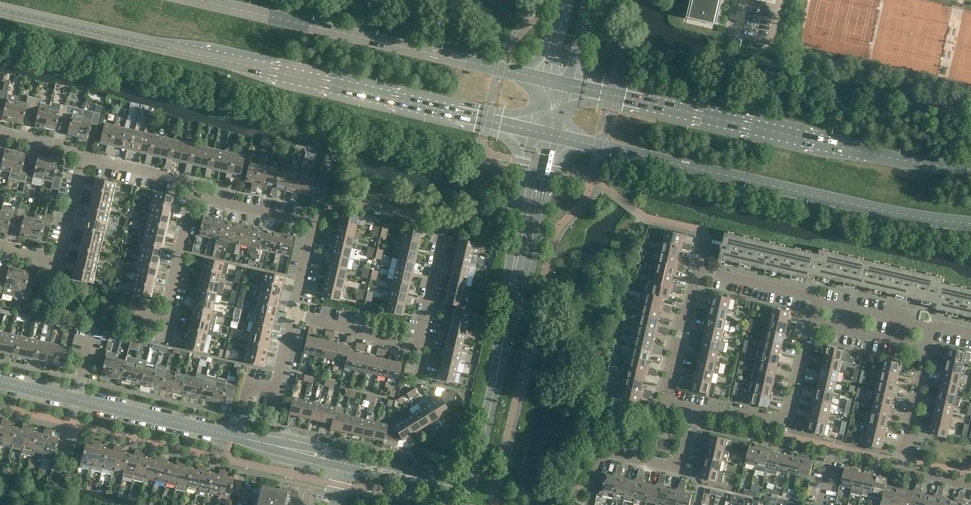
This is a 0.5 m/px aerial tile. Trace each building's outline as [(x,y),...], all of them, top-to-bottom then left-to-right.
[(688,17),(687,17),(687,18),(717,25),(717,24),(722,0),(692,0),(688,17)] [(17,101),(18,96),(8,94),(9,92),(5,91),(2,91),(0,99),(0,103),(5,104),(2,119),(12,122),(17,101)] [(26,109),(32,110),(35,98),(28,97),(26,103),(17,101),(12,122),(22,124),(26,109)] [(45,129),(50,109),(50,106),(41,103),(41,100),(35,98),(32,110),(38,111),(34,127),(45,129)] [(59,116),(65,118),(67,106),(61,104),(60,106),(51,104),(50,106),(50,109),(45,129),(55,132),(59,116)] [(96,105),(94,112),(101,113),(103,106),(96,105)] [(77,137),(82,116),(84,110),(67,106),(65,118),(71,119),(67,134),(77,137)] [(84,110),(82,116),(77,137),(88,139),(91,124),(97,125),(100,114),(84,110)] [(110,145),(115,126),(104,123),(100,143),(107,145),(110,145)] [(120,147),(125,128),(115,126),(110,145),(107,145),(106,149),(112,150),(113,146),(120,147)] [(130,150),(135,130),(125,128),(120,147),(127,149),(130,150)] [(140,152),(144,133),(135,130),(130,150),(127,149),(126,153),(132,155),(133,150),(140,152)] [(150,154),(154,135),(144,133),(140,152),(147,154),(150,154)] [(160,157),(164,137),(154,135),(150,154),(147,154),(146,158),(152,159),(153,155),(160,157)] [(170,159),(174,139),(164,137),(160,157),(167,158),(170,159)] [(180,161),(184,142),(174,139),(170,159),(167,158),(166,163),(171,164),(172,160),(180,161)] [(190,164),(194,144),(184,142),(180,161),(187,163),(190,164)] [(200,166),(204,146),(194,144),(190,164),(187,163),(186,167),(192,169),(193,164),(200,166)] [(210,168),(214,149),(204,146),(200,166),(207,168),(210,168)] [(15,151),(5,149),(1,164),(0,164),(0,173),(1,170),(10,172),(15,151)] [(220,171),(224,151),(214,149),(210,168),(207,168),(206,172),(211,173),(212,169),(220,171)] [(26,154),(15,151),(10,172),(20,174),(18,180),(25,182),(28,170),(22,169),(26,154)] [(230,173),(234,153),(224,151),(220,171),(227,172),(230,173)] [(245,156),(234,153),(230,173),(227,172),(226,177),(231,178),(232,174),(240,175),(245,156)] [(43,179),(48,159),(37,156),(34,172),(28,170),(25,182),(32,184),(34,177),(43,179)] [(58,161),(48,159),(43,179),(53,181),(51,188),(58,189),(61,178),(55,176),(58,161)] [(255,183),(260,164),(249,161),(245,181),(252,183),(255,183)] [(265,186),(270,166),(260,164),(255,183),(252,183),(251,186),(257,188),(258,184),(265,186)] [(278,189),(285,190),(290,171),(291,166),(281,164),(280,168),(275,188),(272,187),(271,191),(277,192),(278,189)] [(275,188),(280,168),(270,166),(265,186),(272,187),(275,188)] [(301,168),(299,173),(295,193),(292,192),(291,196),(297,197),(298,193),(305,195),(309,175),(310,170),(301,168)] [(295,193),(299,173),(290,171),(285,190),(292,192),(295,193)] [(315,197),(319,178),(309,175),(305,195),(312,196),(315,197)] [(96,178),(94,186),(94,189),(113,193),(116,183),(96,178)] [(330,180),(319,178),(315,197),(312,196),(311,200),(317,202),(318,198),(325,199),(330,180)] [(111,203),(113,193),(94,189),(94,186),(90,185),(89,190),(93,191),(91,199),(111,203)] [(154,192),(152,202),(172,207),(171,209),(175,210),(176,205),(172,204),(174,196),(154,192)] [(109,213),(111,203),(91,199),(90,206),(89,209),(109,213)] [(169,217),(171,209),(172,207),(152,202),(150,212),(169,217)] [(17,219),(19,208),(12,206),(12,208),(3,205),(1,210),(0,216),(0,232),(7,233),(11,218),(17,219)] [(106,223),(109,213),(89,209),(90,206),(85,205),(84,210),(88,211),(87,218),(106,223)] [(29,239),(34,218),(25,216),(26,209),(19,208),(17,219),(23,221),(19,236),(29,239)] [(168,224),(169,217),(150,212),(147,222),(167,227),(166,229),(171,230),(172,225),(168,224)] [(358,215),(342,212),(339,223),(356,226),(358,215)] [(44,220),(34,218),(29,239),(40,241),(43,226),(49,227),(52,215),(45,214),(44,220)] [(209,237),(213,218),(203,215),(198,235),(209,237)] [(104,233),(106,223),(87,218),(85,226),(84,228),(104,233)] [(219,239),(223,220),(213,218),(209,237),(216,239),(219,239)] [(229,242),(233,222),(223,220),(219,239),(216,239),(215,244),(220,245),(227,247),(229,242)] [(165,237),(166,229),(167,227),(147,222),(145,232),(165,237)] [(239,244),(243,225),(233,222),(229,242),(236,244),(239,244)] [(353,237),(356,226),(339,223),(337,233),(353,237)] [(102,243),(104,233),(84,228),(85,226),(81,225),(79,230),(84,231),(82,238),(102,243)] [(249,246),(253,227),(243,225),(239,244),(236,244),(235,249),(240,250),(241,245),(249,246)] [(422,230),(406,226),(405,226),(403,237),(420,241),(422,230)] [(258,249),(263,229),(253,227),(249,246),(247,252),(250,253),(252,256),(252,258),(258,259),(260,254),(255,253),(256,248),(258,249)] [(268,251),(273,232),(263,229),(258,249),(256,248),(255,253),(260,254),(261,249),(268,251)] [(667,230),(664,241),(683,246),(684,243),(684,241),(682,241),(683,234),(667,230)] [(163,244),(165,237),(145,232),(143,242),(162,246),(162,249),(166,250),(167,245),(163,244)] [(278,253),(283,234),(273,232),(268,251),(276,253),(278,253)] [(746,265),(752,238),(726,232),(720,259),(746,265)] [(351,247),(353,237),(337,233),(334,244),(351,247)] [(293,236),(283,234),(278,253),(276,253),(275,258),(279,259),(281,254),(289,256),(293,236)] [(417,252),(420,241),(403,237),(400,248),(417,252)] [(99,253),(102,243),(82,238),(80,245),(80,248),(99,253)] [(772,271),(778,244),(752,238),(746,265),(772,271)] [(458,239),(456,250),(472,253),(475,243),(458,239)] [(682,249),(686,250),(688,244),(684,243),(683,246),(664,241),(662,252),(678,256),(680,250),(682,250),(682,249)] [(160,256),(162,249),(162,246),(143,242),(140,252),(160,256)] [(97,263),(99,253),(80,248),(80,245),(76,244),(75,250),(79,251),(77,258),(97,263)] [(349,258),(351,247),(334,244),(332,254),(349,258)] [(797,277),(804,250),(778,244),(772,271),(797,277)] [(415,262),(417,252),(400,248),(398,258),(415,262)] [(825,278),(831,251),(820,249),(819,254),(804,250),(797,277),(814,280),(815,276),(825,278)] [(470,264),(472,253),(456,250),(453,260),(470,264)] [(850,284),(856,257),(831,251),(825,278),(850,284)] [(158,264),(160,256),(140,252),(138,262),(158,266),(157,269),(161,270),(163,265),(158,264)] [(677,262),(678,256),(662,252),(659,262),(678,267),(679,264),(679,262),(677,262)] [(346,269),(349,258),(332,254),(329,265),(346,269)] [(876,290),(882,264),(856,257),(850,284),(876,290)] [(95,273),(97,263),(77,258),(76,265),(75,268),(95,273)] [(229,263),(224,262),(204,258),(202,268),(221,273),(226,274),(229,263)] [(412,273),(415,262),(398,258),(396,269),(412,273)] [(467,275),(470,264),(453,260),(451,271),(467,275)] [(155,276),(157,269),(158,266),(138,262),(136,272),(155,276)] [(677,270),(682,271),(683,265),(679,264),(678,267),(659,262),(657,273),(673,277),(675,271),(677,271),(677,270)] [(92,283),(95,273),(75,268),(76,265),(71,264),(70,270),(75,271),(73,279),(92,283)] [(902,296),(908,270),(882,264),(876,290),(902,296)] [(344,279),(346,269),(329,265),(327,275),(344,279)] [(19,269),(9,267),(5,282),(0,281),(0,293),(3,294),(5,287),(14,290),(19,269)] [(219,283),(221,275),(221,273),(202,268),(200,278),(219,283)] [(30,271),(19,269),(14,290),(24,292),(22,298),(29,300),(32,288),(26,287),(30,271)] [(410,283),(412,273),(396,269),(393,279),(410,283)] [(465,285),(467,275),(451,271),(448,281),(465,285)] [(154,284),(155,276),(136,272),(134,282),(153,286),(153,289),(157,290),(158,285),(154,284)] [(264,272),(262,282),(282,286),(281,289),(285,290),(286,284),(282,284),(284,276),(264,272)] [(672,283),(673,277),(657,273),(652,272),(650,282),(673,288),(674,285),(674,283),(672,283)] [(341,289),(344,279),(327,275),(325,286),(341,289)] [(953,313),(959,287),(943,283),(945,278),(934,276),(928,302),(937,304),(936,309),(953,313)] [(222,294),(224,284),(219,283),(200,278),(197,288),(217,292),(222,294)] [(407,294),(410,283),(393,279),(391,290),(407,294)] [(463,296),(465,285),(448,281),(446,292),(463,296)] [(151,297),(153,289),(153,286),(134,282),(131,292),(151,297)] [(279,296),(281,289),(282,286),(262,282),(260,292),(279,296)] [(672,291),(677,292),(678,286),(674,285),(673,288),(650,282),(649,282),(647,292),(652,293),(652,294),(663,297),(668,298),(670,292),(672,292),(672,291)] [(339,301),(341,289),(325,286),(322,297),(339,301)] [(959,287),(953,313),(970,317),(970,289),(959,287)] [(214,302),(216,295),(217,292),(197,288),(195,298),(214,302)] [(247,289),(241,288),(239,298),(243,299),(244,299),(247,289)] [(405,304),(407,294),(391,290),(388,300),(405,304)] [(278,303),(279,296),(260,292),(258,302),(277,306),(276,309),(280,310),(282,304),(278,303)] [(460,306),(463,296),(446,292),(443,303),(454,305),(460,306)] [(477,292),(475,299),(482,300),(484,293),(477,292)] [(662,302),(663,297),(652,294),(652,293),(647,292),(644,303),(663,308),(664,305),(664,303),(662,302)] [(713,299),(712,305),(729,309),(731,298),(712,293),(711,297),(711,299),(713,299)] [(213,310),(214,302),(195,298),(193,308),(212,312),(212,315),(217,316),(218,311),(213,310)] [(402,315),(405,304),(388,300),(386,311),(402,315)] [(275,316),(276,309),(277,306),(258,302),(255,312),(275,316)] [(667,312),(668,306),(664,305),(663,308),(644,303),(640,302),(637,313),(658,318),(660,312),(662,312),(663,311),(667,312)] [(471,308),(460,306),(454,305),(452,315),(468,319),(471,308)] [(726,319),(729,309),(712,305),(711,311),(708,310),(708,312),(704,311),(702,317),(706,318),(707,315),(726,319)] [(235,307),(232,317),(233,317),(236,318),(239,319),(241,309),(235,307)] [(217,316),(212,315),(212,312),(193,308),(190,318),(215,323),(217,316)] [(773,308),(771,319),(788,323),(790,312),(773,308)] [(273,323),(275,316),(255,312),(253,322),(272,326),(272,329),(276,330),(277,324),(273,323)] [(657,324),(658,318),(637,313),(635,324),(658,329),(659,326),(659,324),(657,324)] [(466,330),(468,319),(452,315),(449,326),(466,330)] [(724,330),(726,319),(707,315),(706,318),(706,320),(708,320),(707,326),(724,330)] [(212,336),(213,331),(215,323),(190,318),(188,328),(207,332),(207,334),(212,336)] [(785,333),(788,323),(771,319),(768,329),(785,333)] [(270,336),(272,329),(272,326),(253,322),(251,332),(270,336)] [(662,333),(663,327),(659,326),(658,329),(635,324),(632,334),(654,339),(655,333),(657,334),(658,332),(662,333)] [(464,340),(466,330),(449,326),(447,336),(464,340)] [(721,341),(724,330),(707,326),(706,332),(703,331),(703,333),(699,332),(697,338),(702,339),(702,336),(721,341)] [(903,335),(904,329),(897,327),(895,334),(903,335)] [(205,342),(207,334),(207,332),(188,328),(186,338),(205,342)] [(785,333),(768,329),(764,328),(761,339),(783,344),(785,333)] [(10,334),(0,331),(0,333),(0,352),(6,353),(10,334)] [(268,343),(270,336),(251,332),(248,342),(268,346),(267,349),(271,350),(273,344),(268,343)] [(16,356),(20,336),(10,334),(6,353),(16,356)] [(652,345),(654,339),(632,334),(630,345),(653,350),(654,347),(654,346),(652,345)] [(26,358),(30,338),(20,336),(16,356),(26,358)] [(314,355),(318,338),(307,336),(303,353),(314,355)] [(461,351),(464,340),(447,336),(444,347),(461,351)] [(726,342),(721,341),(702,336),(702,339),(701,341),(703,341),(702,347),(719,351),(724,352),(726,342)] [(35,360),(40,341),(30,338),(26,358),(35,360)] [(203,353),(205,342),(186,338),(183,348),(203,353)] [(325,358),(328,341),(318,338),(314,355),(325,358)] [(780,354),(783,344),(761,339),(759,349),(780,354)] [(45,362),(50,343),(40,341),(35,360),(45,362)] [(335,360),(339,343),(328,341),(325,358),(335,360)] [(266,356),(267,349),(268,346),(248,342),(246,352),(266,356)] [(55,365),(60,345),(50,343),(45,362),(55,365)] [(350,346),(339,343),(335,360),(345,362),(346,363),(349,351),(350,346)] [(70,348),(60,345),(55,365),(66,367),(70,348)] [(657,354),(658,348),(654,347),(653,350),(630,345),(627,355),(649,360),(650,354),(652,355),(653,353),(657,354)] [(827,346),(825,357),(842,361),(844,350),(827,346)] [(459,361),(461,351),(444,347),(442,357),(459,361)] [(716,362),(719,351),(702,347),(701,353),(698,353),(698,354),(694,353),(692,359),(697,360),(697,357),(716,362)] [(947,359),(964,363),(969,364),(970,354),(970,353),(950,348),(947,359)] [(778,365),(780,354),(759,349),(756,360),(778,365)] [(111,378),(116,358),(117,353),(107,351),(101,375),(111,378)] [(355,370),(359,353),(349,351),(346,363),(345,362),(344,367),(355,370)] [(263,366),(266,356),(246,352),(244,362),(263,366)] [(366,372),(370,356),(359,353),(355,370),(366,372)] [(647,366),(649,360),(627,355),(625,366),(630,367),(649,371),(649,368),(650,367),(647,366)] [(376,375),(380,358),(370,356),(366,372),(376,375)] [(456,372),(459,361),(442,357),(439,368),(456,372)] [(721,363),(716,362),(697,357),(697,360),(696,362),(699,362),(697,368),(714,372),(719,373),(721,363)] [(839,371),(842,361),(825,357),(822,367),(839,371)] [(121,380),(126,361),(116,358),(111,378),(121,380)] [(387,377),(391,360),(380,358),(376,375),(387,377)] [(884,359),(882,370),(899,374),(901,363),(884,359)] [(961,374),(964,363),(947,359),(945,370),(961,374)] [(402,363),(391,360),(387,377),(398,380),(402,363)] [(775,375),(778,365),(756,360),(754,370),(775,375)] [(131,382),(136,363),(126,361),(121,380),(131,382)] [(141,385),(146,365),(136,363),(131,382),(141,385)] [(161,389),(165,370),(166,366),(156,364),(156,367),(151,387),(161,389)] [(151,387),(156,367),(146,365),(141,385),(151,387)] [(242,372),(250,373),(251,367),(244,365),(242,372)] [(652,375),(653,369),(649,368),(649,371),(630,367),(627,377),(644,381),(645,375),(647,376),(648,374),(652,375)] [(837,382),(839,371),(822,367),(820,378),(837,382)] [(454,383),(456,372),(439,368),(437,379),(454,383)] [(712,383),(714,372),(697,368),(696,374),(694,374),(693,375),(689,374),(688,380),(692,381),(693,378),(712,383)] [(171,392),(176,372),(165,370),(161,389),(171,392)] [(773,386),(775,375),(754,370),(752,381),(773,386)] [(896,384),(899,374),(882,370),(879,381),(896,384)] [(959,384),(961,374),(945,370),(942,380),(959,384)] [(181,394),(186,374),(176,372),(171,392),(181,394)] [(201,398),(206,375),(196,373),(196,377),(191,396),(201,398)] [(191,396),(196,377),(186,374),(181,394),(191,396)] [(211,401),(216,377),(206,375),(201,398),(211,401)] [(221,403),(226,380),(216,377),(211,401),(221,403)] [(642,387),(644,381),(627,377),(625,388),(644,392),(644,389),(645,388),(642,387)] [(716,384),(712,383),(693,378),(692,381),(691,383),(694,383),(692,390),(707,393),(707,395),(708,395),(708,394),(714,395),(716,384)] [(834,392),(837,382),(820,378),(818,388),(834,392)] [(231,405),(236,386),(237,382),(226,380),(221,403),(231,405)] [(957,395),(959,384),(942,380),(940,391),(957,395)] [(771,396),(773,386),(752,381),(749,391),(771,396)] [(894,395),(896,384),(879,381),(877,391),(894,395)] [(643,395),(647,396),(649,390),(644,389),(644,392),(625,388),(622,399),(639,403),(640,396),(643,397),(643,395)] [(832,403),(834,392),(818,388),(815,399),(832,403)] [(442,396),(441,397),(447,408),(449,407),(452,408),(456,393),(444,390),(442,396)] [(894,395),(877,391),(873,390),(870,401),(875,402),(891,405),(894,395)] [(768,407),(771,396),(749,391),(747,402),(751,403),(768,407)] [(960,396),(957,395),(940,391),(937,401),(954,405),(958,406),(960,396)] [(447,408),(441,397),(440,396),(431,402),(440,417),(449,411),(447,408)] [(300,416),(304,399),(293,397),(289,414),(300,416)] [(310,419),(314,402),(304,399),(300,416),(310,419)] [(829,413),(832,403),(815,399),(813,409),(829,413)] [(952,416),(954,405),(937,401),(935,412),(952,416)] [(321,421),(325,404),(314,402),(310,419),(321,421)] [(430,423),(440,417),(431,402),(421,408),(430,423)] [(889,416),(891,405),(875,402),(872,412),(889,416)] [(331,423),(334,412),(335,412),(336,407),(325,404),(321,421),(331,423)] [(421,428),(430,423),(421,408),(412,414),(421,428)] [(827,424),(829,413),(813,409),(810,420),(827,424)] [(889,416),(872,412),(868,411),(865,422),(886,426),(889,416)] [(345,414),(335,412),(334,412),(331,423),(330,428),(341,431),(345,414)] [(949,426),(952,416),(935,412),(933,422),(949,426)] [(351,433),(355,417),(345,414),(341,431),(351,433)] [(412,434),(421,428),(412,414),(403,419),(412,434)] [(362,436),(366,419),(355,417),(351,433),(362,436)] [(373,438),(377,422),(366,419),(362,436),(373,438)] [(402,440),(412,434),(403,419),(393,425),(394,427),(394,426),(401,437),(402,440)] [(11,447),(16,428),(9,426),(11,421),(6,420),(1,445),(11,447)] [(824,435),(827,424),(810,420),(808,431),(824,435)] [(384,438),(387,426),(387,424),(377,422),(373,438),(384,441),(384,438)] [(884,437),(886,426),(865,422),(863,432),(884,437)] [(947,437),(949,426),(933,422),(930,433),(947,437)] [(22,449),(27,425),(23,424),(22,429),(16,428),(11,447),(22,449)] [(31,456),(37,432),(30,431),(32,426),(27,425),(22,449),(21,453),(31,456)] [(394,426),(394,427),(392,428),(387,426),(384,438),(398,442),(399,438),(401,437),(394,426)] [(42,458),(49,430),(44,429),(43,434),(37,432),(31,456),(42,458)] [(53,431),(49,430),(42,458),(53,461),(58,437),(52,436),(53,431)] [(881,448),(884,437),(863,432),(860,443),(881,448)] [(707,442),(702,441),(701,447),(705,448),(706,445),(725,450),(727,439),(711,435),(709,441),(707,441),(707,442)] [(91,470),(97,441),(93,440),(92,445),(85,444),(80,467),(91,470)] [(101,472),(107,449),(100,447),(101,442),(97,441),(91,470),(101,472)] [(757,465),(761,448),(761,445),(758,444),(756,446),(756,447),(749,446),(746,463),(757,465)] [(112,474),(113,471),(118,446),(114,445),(113,450),(107,449),(101,472),(112,474)] [(730,451),(725,450),(706,445),(705,448),(705,450),(707,450),(706,456),(722,460),(727,461),(730,451)] [(761,445),(761,448),(757,465),(756,470),(766,472),(771,451),(765,450),(766,448),(764,446),(761,445)] [(123,473),(128,453),(121,452),(122,447),(118,446),(113,471),(123,473)] [(133,479),(134,475),(139,451),(135,450),(134,455),(128,453),(123,473),(122,477),(133,479)] [(144,478),(149,458),(142,457),(143,452),(139,451),(134,475),(144,478)] [(778,470),(782,453),(771,451),(766,472),(777,475),(778,470)] [(788,472),(792,456),(782,453),(778,470),(788,472)] [(798,457),(792,456),(788,472),(799,475),(803,458),(803,455),(800,454),(798,455),(798,457)] [(155,480),(160,456),(156,455),(155,460),(149,458),(144,478),(155,480)] [(803,455),(803,458),(799,475),(810,477),(814,461),(807,459),(808,458),(806,455),(803,455)] [(165,483),(170,463),(164,462),(165,457),(160,456),(155,480),(165,483)] [(720,471),(722,460),(706,456),(704,462),(702,462),(702,463),(697,462),(696,468),(700,469),(701,466),(720,471)] [(176,485),(182,461),(177,460),(176,465),(170,463),(165,483),(176,485)] [(186,492),(186,488),(191,468),(185,467),(186,462),(182,461),(176,485),(175,489),(186,492)] [(197,490),(203,466),(198,465),(197,470),(191,468),(186,488),(197,490)] [(207,496),(207,492),(212,473),(206,472),(207,466),(203,466),(197,490),(196,494),(207,496)] [(725,472),(720,471),(701,466),(700,469),(700,471),(702,472),(701,478),(722,483),(725,472)] [(852,487),(856,471),(845,468),(841,485),(852,487)] [(218,495),(224,470),(220,469),(218,474),(212,473),(207,492),(218,495)] [(624,500),(629,479),(623,478),(624,475),(622,475),(623,471),(617,469),(616,474),(619,474),(614,497),(624,500)] [(228,471),(224,470),(218,495),(229,497),(234,478),(227,476),(228,471)] [(861,494),(866,473),(856,471),(852,487),(851,492),(861,494)] [(619,474),(616,474),(614,473),(614,475),(604,473),(600,494),(614,497),(619,474)] [(872,497),(877,475),(866,473),(861,494),(872,497)] [(646,501),(650,484),(644,482),(645,480),(643,480),(644,476),(638,474),(637,478),(640,479),(636,498),(646,501)] [(888,478),(877,475),(872,497),(882,499),(883,494),(884,495),(886,485),(888,478)] [(640,479),(637,478),(635,478),(635,480),(629,479),(624,500),(635,502),(636,498),(640,479)] [(671,489),(665,487),(666,485),(664,485),(665,480),(659,479),(658,483),(661,484),(657,503),(665,504),(667,504),(671,489)] [(907,490),(901,488),(902,486),(900,486),(901,481),(895,480),(894,484),(897,485),(892,504),(904,504),(907,490)] [(661,484),(658,483),(656,483),(656,485),(650,484),(646,501),(657,503),(661,484)] [(299,493),(297,491),(292,490),(292,491),(280,489),(281,487),(280,487),(280,489),(259,484),(254,504),(296,504),(299,493)] [(686,485),(680,484),(679,488),(682,489),(678,504),(690,504),(693,494),(686,492),(687,490),(685,490),(686,485)] [(894,484),(892,484),(892,486),(886,485),(884,495),(883,494),(882,499),(880,504),(892,504),(897,485),(894,484)] [(928,495),(922,493),(923,491),(921,491),(922,486),(916,485),(915,489),(918,490),(915,504),(926,504),(928,495)] [(679,488),(677,488),(677,490),(671,489),(667,504),(678,504),(682,489),(679,488)] [(915,489),(914,489),(913,491),(907,490),(904,504),(915,504),(918,490),(915,489)] [(949,499),(943,498),(944,496),(942,495),(943,491),(937,490),(936,494),(939,495),(937,504),(948,504),(949,499)] [(936,494),(935,494),(934,496),(928,495),(926,504),(937,504),(939,495),(936,494)] [(964,496),(958,495),(957,499),(960,500),(959,504),(970,504),(965,503),(965,501),(963,500),(964,496)]
